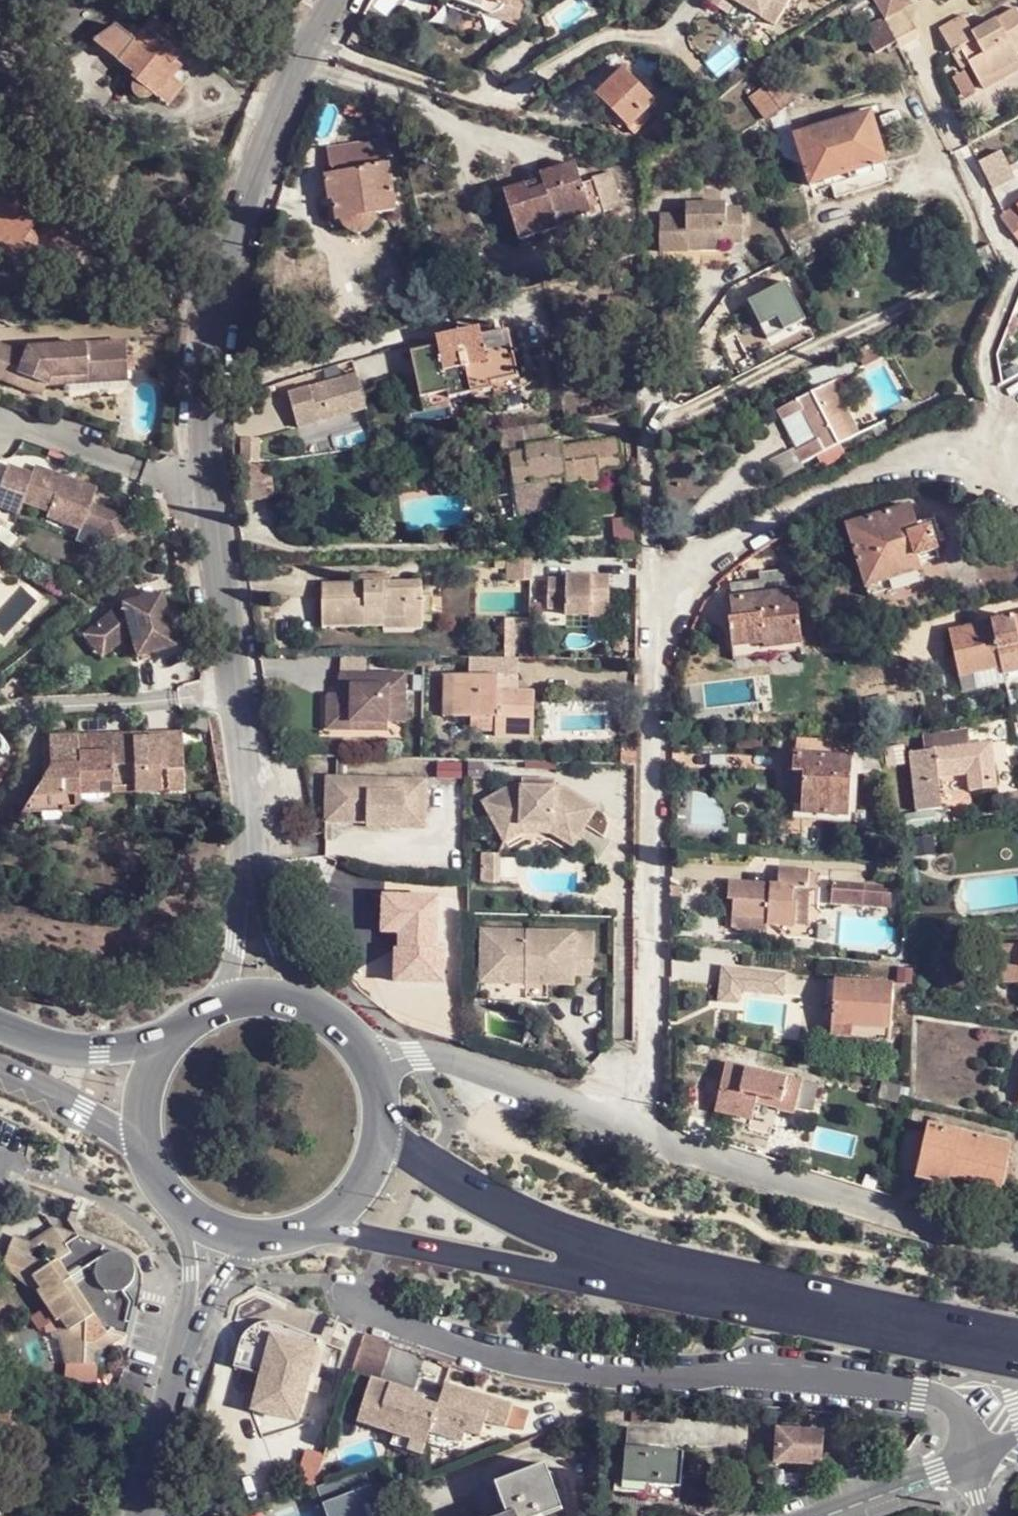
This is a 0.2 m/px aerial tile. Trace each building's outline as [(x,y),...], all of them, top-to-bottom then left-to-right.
[(473,9),(477,0),(450,0),(473,9)] [(473,9),(474,9),(477,13),(483,16),(489,17),(495,13),(498,6),(500,6),(502,0),(477,0),(473,9)] [(730,0),(710,0),(708,4),(728,15),(735,3),(730,0)] [(735,3),(763,19),(773,0),(730,0),(735,3)] [(763,19),(777,27),(792,0),(773,0),(763,19)] [(885,21),(897,41),(898,43),(919,33),(906,10),(885,21)] [(955,53),(964,48),(972,66),(983,85),(1017,67),(1017,11),(986,26),(990,34),(979,39),(968,16),(942,28),(955,53)] [(134,42),(119,61),(117,62),(133,75),(130,78),(134,82),(133,83),(132,84),(131,86),(131,88),(130,90),(131,94),(132,95),(134,97),(135,99),(136,100),(138,100),(140,101),(142,101),(144,100),(147,99),(149,99),(150,97),(153,95),(156,97),(172,78),(179,68),(174,63),(187,47),(153,20),(134,42)] [(875,54),(897,41),(885,21),(864,33),(875,54)] [(91,40),(119,61),(134,42),(113,24),(91,40)] [(964,48),(955,53),(963,70),(972,66),(964,48)] [(596,96),(627,128),(643,114),(656,101),(624,68),(596,96)] [(183,88),(172,78),(156,97),(169,107),(183,88)] [(811,186),(831,180),(887,164),(872,112),(796,135),(811,186)] [(643,114),(627,128),(633,133),(648,119),(643,114)] [(327,147),(331,177),(365,173),(365,167),(384,165),(381,140),(327,147)] [(1001,159),(979,171),(992,199),(1014,186),(1001,159)] [(525,237),(566,226),(562,214),(607,202),(601,182),(589,185),(582,162),(547,172),(548,178),(510,189),(525,237)] [(336,222),(340,221),(381,216),(395,213),(387,164),(384,165),(365,167),(365,173),(331,177),(325,177),(329,200),(333,200),(336,222)] [(887,164),(831,180),(836,197),(892,181),(887,164)] [(5,255),(11,258),(15,260),(19,260),(22,260),(26,259),(30,257),(32,255),(35,250),(35,247),(36,244),(34,240),(33,237),(28,233),(41,215),(0,188),(0,251),(5,255)] [(562,214),(566,226),(610,213),(607,202),(562,214)] [(685,216),(660,217),(662,255),(689,253),(688,246),(721,244),(742,244),(741,209),(725,209),(725,205),(685,206),(685,216)] [(998,228),(1017,249),(1017,248),(1017,208),(998,228)] [(381,216),(340,221),(342,227),(346,234),(353,238),(361,238),(368,237),(375,232),(379,226),(380,220),(381,216)] [(721,244),(688,246),(689,253),(722,252),(721,244)] [(439,342),(412,347),(422,395),(450,390),(451,396),(494,389),(493,382),(519,377),(510,327),(482,333),(481,326),(439,333),(439,342)] [(0,345),(0,383),(10,388),(21,367),(48,380),(50,374),(67,373),(69,383),(130,381),(128,342),(30,347),(25,357),(0,345)] [(361,389),(351,354),(283,374),(293,409),(361,389)] [(48,380),(21,367),(10,388),(38,401),(46,385),(48,380)] [(50,374),(48,380),(46,385),(69,383),(67,373),(50,374)] [(828,381),(774,408),(780,421),(799,412),(814,441),(793,451),(800,464),(856,435),(828,381)] [(558,513),(553,478),(552,468),(572,466),(573,476),(575,484),(606,479),(604,461),(616,459),(612,436),(569,442),(568,438),(531,443),(532,447),(504,452),(507,470),(517,470),(524,517),(558,513)] [(838,447),(815,457),(820,467),(843,457),(838,447)] [(276,460),(244,465),(247,501),(279,499),(276,460)] [(0,481),(0,506),(17,513),(22,501),(47,511),(45,516),(79,531),(82,522),(99,530),(106,512),(88,506),(95,489),(35,466),(32,474),(7,463),(0,481)] [(552,468),(553,478),(573,476),(572,466),(552,468)] [(160,498),(150,501),(156,519),(167,517),(160,498)] [(911,505),(847,525),(865,585),(886,579),(890,592),(925,582),(917,556),(936,550),(929,528),(918,531),(911,505)] [(115,517),(106,512),(99,530),(105,542),(124,534),(115,517)] [(531,556),(506,557),(506,582),(531,582),(531,556)] [(377,583),(360,582),(324,583),(323,628),(385,628),(385,631),(405,631),(406,608),(423,608),(424,595),(424,582),(392,581),(392,573),(376,573),(377,583)] [(361,573),(360,582),(377,583),(376,573),(361,573)] [(578,583),(548,582),(548,610),(566,610),(566,616),(590,617),(591,607),(609,601),(610,578),(578,578),(578,583)] [(795,592),(732,599),(734,618),(731,618),(733,648),(764,644),(765,651),(802,647),(795,592)] [(115,610),(91,628),(111,650),(130,635),(136,657),(175,647),(161,593),(122,603),(123,608),(115,610)] [(434,595),(424,595),(423,608),(422,631),(434,631),(434,595)] [(406,608),(405,631),(422,631),(423,608),(406,608)] [(949,630),(959,676),(1002,667),(1003,674),(1017,670),(1017,614),(949,630)] [(91,628),(82,636),(101,658),(111,650),(91,628)] [(521,659),(471,659),(471,674),(456,674),(455,717),(471,717),(496,717),(496,729),(496,734),(536,736),(536,691),(521,690),(500,690),(500,675),(521,675),(521,659)] [(443,717),(455,717),(456,674),(444,674),(443,717)] [(403,675),(338,675),(338,688),(343,688),(342,697),(325,697),(325,717),(349,717),(349,732),(386,732),(386,720),(403,720),(403,675)] [(521,690),(521,675),(500,675),(500,690),(521,690)] [(496,717),(471,717),(470,729),(496,729),(496,717)] [(164,738),(133,740),(135,789),(135,794),(169,792),(168,770),(183,770),(181,732),(164,733),(164,738)] [(852,737),(794,733),(794,754),(851,757),(852,737)] [(101,742),(78,743),(81,797),(114,795),(114,790),(135,789),(133,740),(133,735),(101,737),(101,742)] [(0,740),(0,762),(5,766),(18,754),(2,738),(0,740)] [(78,738),(49,740),(51,770),(28,807),(42,816),(81,814),(81,797),(78,743),(78,738)] [(989,744),(908,756),(916,813),(940,810),(936,777),(968,771),(970,793),(996,789),(989,744)] [(903,746),(882,750),(885,766),(905,762),(903,746)] [(853,758),(851,757),(794,754),(793,771),(804,772),(802,812),(849,816),(853,758)] [(183,770),(168,770),(169,792),(184,791),(183,770)] [(421,779),(332,777),(331,789),(322,789),(321,810),(337,810),(337,822),(362,823),(362,827),(400,827),(400,817),(420,817),(421,779)] [(322,777),(322,789),(331,789),(332,777),(322,777)] [(554,779),(521,778),(521,786),(553,787),(554,779)] [(510,785),(481,801),(498,832),(521,822),(551,823),(575,836),(594,803),(566,787),(553,787),(521,786),(510,785)] [(28,807),(24,816),(42,816),(28,807)] [(337,810),(321,810),(321,822),(337,822),(337,810)] [(420,828),(420,817),(400,817),(400,827),(420,828)] [(521,822),(498,832),(501,841),(523,831),(549,831),(572,843),(575,836),(551,823),(521,822)] [(497,855),(482,854),(480,883),(496,884),(497,855)] [(794,887),(809,886),(810,869),(780,867),(778,885),(728,882),(728,900),(734,900),(733,918),(769,921),(769,923),(795,925),(795,921),(796,902),(792,901),(794,887)] [(813,887),(809,886),(794,887),(792,901),(796,902),(795,921),(811,922),(813,887)] [(871,889),(838,888),(838,904),(870,906),(871,889)] [(445,896),(391,895),(389,931),(407,932),(406,947),(403,948),(401,982),(450,982),(452,948),(443,948),(445,896)] [(490,970),(492,929),(482,929),(480,980),(524,982),(525,972),(490,970)] [(594,934),(492,929),(490,970),(525,972),(524,982),(572,984),(572,975),(593,976),(594,934)] [(1004,941),(1004,980),(1017,979),(1017,940),(1004,941)] [(783,974),(721,967),(718,1001),(738,1003),(739,990),(781,994),(783,974)] [(831,1034),(852,1036),(853,1025),(891,1028),(894,984),(835,981),(831,1034)] [(853,1025),(852,1036),(891,1038),(891,1028),(853,1025)] [(824,1087),(727,1063),(715,1110),(756,1121),(759,1106),(795,1114),(796,1112),(817,1116),(824,1087)] [(901,1085),(881,1081),(878,1096),(899,1100),(901,1085)] [(1013,1146),(929,1128),(916,1180),(949,1187),(951,1179),(1003,1190),(1013,1146)] [(57,1228),(43,1237),(46,1241),(59,1262),(73,1254),(68,1244),(57,1228)] [(40,1245),(15,1236),(5,1263),(34,1275),(44,1290),(40,1292),(58,1323),(63,1321),(71,1334),(63,1365),(89,1371),(94,1347),(112,1337),(129,1342),(138,1306),(129,1293),(130,1293),(131,1292),(132,1292),(133,1292),(133,1291),(134,1290),(135,1290),(136,1289),(137,1288),(138,1287),(138,1286),(139,1285),(140,1284),(140,1283),(140,1282),(141,1282),(141,1281),(141,1280),(142,1279),(142,1278),(142,1277),(142,1276),(142,1275),(142,1274),(142,1273),(142,1272),(142,1271),(142,1270),(142,1269),(141,1269),(141,1268),(141,1267),(140,1266),(140,1265),(139,1264),(139,1263),(138,1263),(138,1262),(138,1261),(137,1261),(137,1260),(136,1260),(135,1259),(134,1258),(133,1257),(132,1257),(131,1256),(130,1256),(129,1255),(128,1255),(127,1255),(126,1255),(125,1254),(124,1254),(123,1254),(122,1254),(121,1254),(120,1254),(119,1254),(118,1254),(117,1254),(116,1255),(115,1255),(114,1256),(113,1256),(112,1256),(107,1253),(108,1246),(82,1236),(68,1244),(73,1254),(59,1262),(46,1241),(40,1245)] [(393,1342),(365,1331),(352,1373),(370,1378),(381,1382),(393,1342)] [(306,1375),(313,1346),(284,1339),(281,1354),(274,1353),(270,1354),(266,1358),(264,1362),(254,1400),(272,1405),(269,1413),(295,1420),(309,1376),(306,1375)] [(381,1382),(370,1378),(357,1422),(420,1439),(425,1420),(435,1423),(440,1405),(411,1396),(413,1391),(381,1382)] [(446,1382),(440,1405),(435,1423),(433,1430),(466,1439),(469,1429),(484,1433),(488,1418),(509,1424),(515,1402),(446,1382)] [(435,1423),(425,1420),(420,1439),(429,1442),(433,1430),(435,1423)] [(626,1445),(664,1450),(667,1426),(628,1421),(625,1445),(626,1445)] [(772,1467),(821,1468),(822,1429),(772,1428),(772,1467)] [(466,1439),(433,1430),(429,1442),(462,1451),(466,1439)] [(684,1452),(664,1450),(626,1445),(624,1464),(612,1463),(611,1485),(623,1486),(623,1492),(643,1494),(645,1484),(680,1488),(684,1452)] [(290,1498),(315,1489),(325,1459),(304,1453),(290,1498)] [(547,1467),(496,1486),(506,1515),(553,1515),(564,1512),(547,1467)] [(645,1484),(643,1494),(644,1499),(678,1503),(680,1488),(645,1484)]
